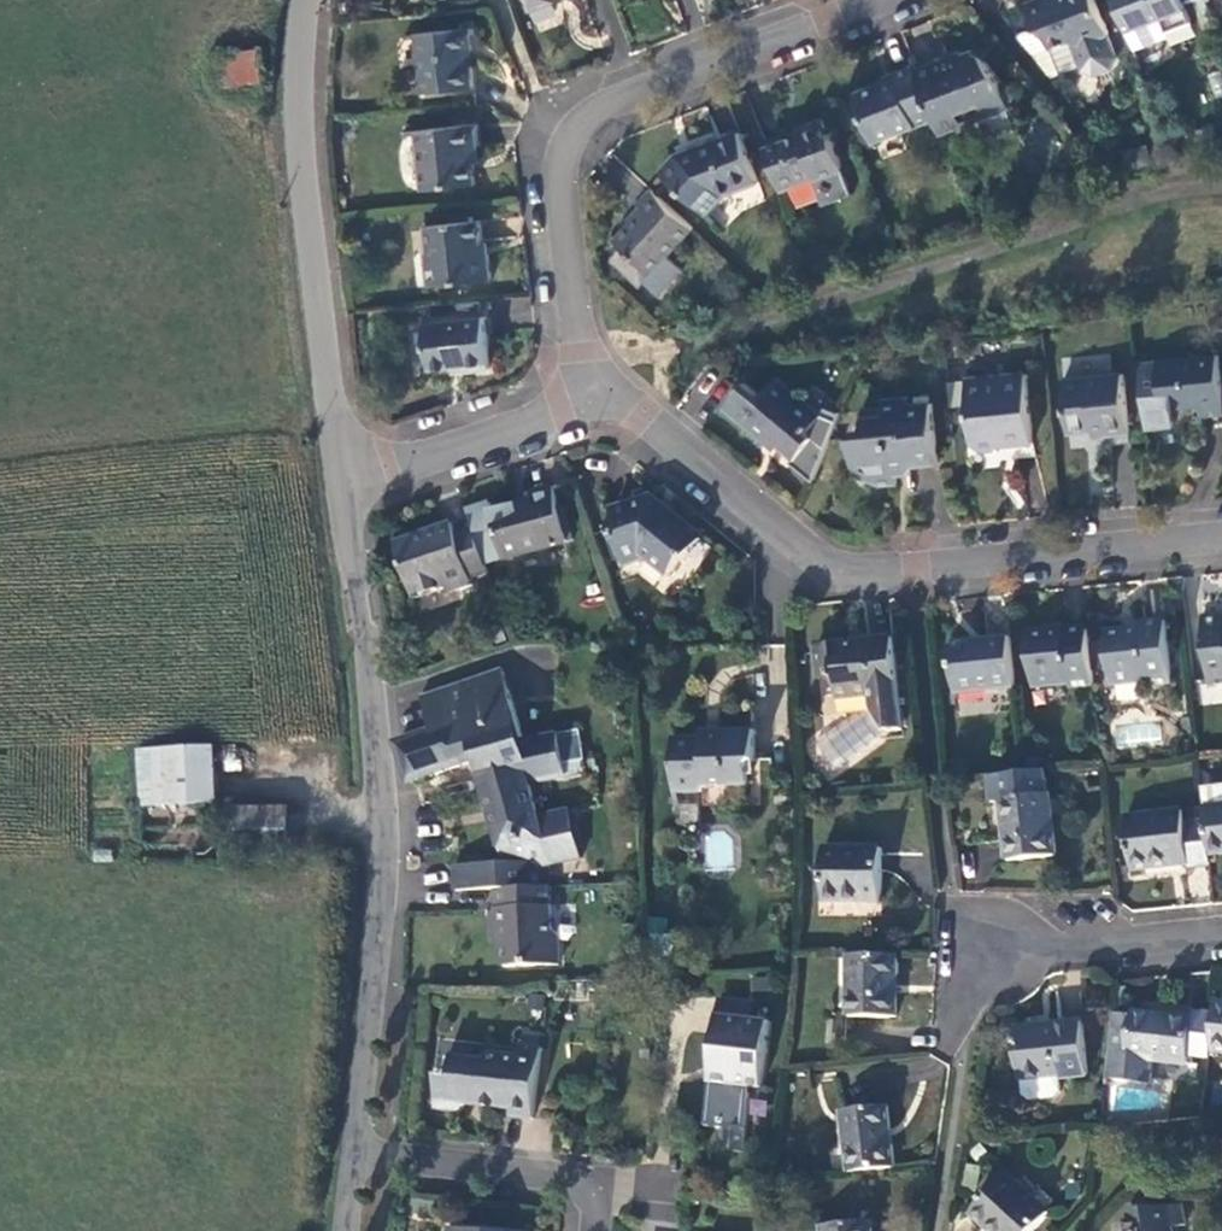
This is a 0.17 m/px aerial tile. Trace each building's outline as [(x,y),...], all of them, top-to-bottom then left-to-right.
[(535,11),(557,5),(555,0),(531,0),(535,11)] [(1103,66),(1109,56),(1101,32),(1102,32),(1091,0),(1048,0),(1043,2),(1042,0),(1037,0),(1024,4),(1031,28),(1043,29),(1048,43),(1064,37),(1074,67),(1085,73),(1103,66)] [(1123,31),(1156,20),(1162,35),(1187,25),(1178,0),(1111,0),(1123,31)] [(1162,35),(1156,20),(1123,31),(1124,34),(1130,50),(1163,37),(1162,35)] [(421,38),(426,97),(473,92),(470,56),(472,54),(472,32),(421,38)] [(1118,66),(1134,61),(1130,50),(1124,34),(1107,40),(1118,66)] [(934,121),(938,132),(1007,108),(1007,103),(1010,102),(1012,99),(1013,96),(1013,93),(1011,89),(1007,87),(1002,86),(1002,82),(978,47),(965,52),(966,55),(956,58),(950,54),(914,67),(934,121)] [(261,85),(258,55),(217,60),(221,89),(261,85)] [(934,121),(914,67),(894,75),(895,79),(856,94),(874,143),(934,121)] [(765,150),(782,195),(815,182),(824,187),(839,182),(841,171),(824,122),(796,132),(798,137),(782,144),(765,150)] [(481,126),(421,133),(421,138),(427,190),(479,183),(477,162),(483,148),(481,126)] [(757,182),(738,133),(680,159),(664,175),(709,217),(726,201),(723,197),(757,182)] [(779,138),(762,144),(765,150),(782,144),(779,138)] [(1065,170),(1061,183),(1076,188),(1080,175),(1065,170)] [(643,288),(696,230),(653,190),(639,206),(644,211),(619,242),(633,256),(622,269),(643,288)] [(482,222),(429,227),(430,257),(437,263),(440,283),(491,278),(490,255),(485,255),(482,222)] [(488,372),(483,323),(426,326),(430,374),(466,371),(467,374),(488,372)] [(1158,362),(1164,408),(1201,405),(1204,418),(1221,415),(1221,395),(1217,354),(1158,362)] [(1027,372),(968,380),(975,444),(984,451),(997,451),(1004,441),(1014,439),(1014,445),(1035,443),(1027,372)] [(1123,372),(1066,379),(1071,430),(1107,427),(1108,433),(1130,432),(1123,372)] [(840,420),(825,413),(822,418),(776,381),(763,399),(746,384),(725,411),(766,445),(768,442),(793,462),(789,467),(811,485),(840,420)] [(907,392),(899,394),(901,403),(908,401),(907,392)] [(899,481),(898,470),(897,463),(913,462),(939,459),(933,399),(908,401),(901,403),(899,394),(882,397),(882,404),(862,407),(863,433),(850,436),(855,474),(880,482),(899,481)] [(571,541),(552,488),(529,495),(531,503),(493,516),(508,562),(571,541)] [(655,500),(616,512),(624,534),(619,537),(628,563),(649,556),(668,573),(681,556),(687,561),(705,541),(655,500)] [(473,585),(491,578),(476,533),(458,540),(454,531),(397,548),(416,607),(448,595),(452,603),(476,594),(473,585)] [(1211,689),(1221,688),(1221,618),(1203,620),(1211,689)] [(1165,626),(1142,627),(1142,633),(1125,634),(1107,637),(1112,686),(1145,682),(1147,690),(1173,687),(1170,669),(1165,626)] [(1095,688),(1089,632),(1029,638),(1034,688),(1070,685),(1071,691),(1095,688)] [(1016,691),(1011,639),(988,641),(988,642),(952,647),(956,696),(1016,691)] [(770,683),(784,683),(784,645),(770,645),(770,683)] [(817,651),(819,677),(834,676),(835,682),(837,696),(870,694),(871,711),(867,705),(814,738),(830,769),(886,737),(887,738),(902,737),(899,700),(895,645),(817,651)] [(532,785),(574,778),(564,740),(529,748),(504,670),(423,697),(436,737),(401,748),(414,785),(477,763),(485,793),(531,783),(532,785)] [(1115,730),(1119,748),(1159,738),(1155,721),(1115,730)] [(725,742),(677,743),(676,800),(704,799),(713,791),(752,790),(752,774),(757,767),(756,737),(724,736),(725,742)] [(220,804),(218,747),(140,750),(142,807),(220,804)] [(1056,860),(1049,772),(1025,775),(988,778),(990,805),(1002,804),(1009,864),(1056,860)] [(541,868),(553,867),(582,860),(571,815),(541,822),(532,785),(531,783),(485,793),(506,863),(531,861),(541,868)] [(1205,810),(1206,824),(1210,858),(1221,856),(1221,788),(1202,790),(1205,810)] [(232,811),(233,854),(291,853),(289,809),(232,811)] [(1191,870),(1211,868),(1210,858),(1206,824),(1184,828),(1182,812),(1125,819),(1132,871),(1190,866),(1191,870)] [(732,864),(729,832),(705,834),(708,866),(732,864)] [(883,848),(823,849),(825,904),(883,903),(883,848)] [(554,890),(553,867),(541,868),(531,861),(506,863),(457,868),(459,894),(499,892),(554,890)] [(507,934),(509,970),(563,968),(562,936),(556,931),(554,890),(499,892),(501,934),(507,934)] [(898,1019),(898,957),(850,957),(850,1018),(898,1019)] [(724,1002),(722,1019),(757,1023),(759,1006),(724,1002)] [(1212,1052),(1221,1053),(1221,1004),(1217,1003),(1215,1017),(1212,1052)] [(1190,1055),(1211,1058),(1212,1052),(1215,1017),(1192,1014),(1191,1021),(1133,1016),(1132,1019),(1114,1017),(1106,1083),(1149,1088),(1153,1060),(1188,1064),(1190,1055)] [(757,1023),(722,1019),(716,1072),(723,1073),(722,1084),(715,1083),(709,1129),(728,1132),(725,1153),(748,1156),(750,1134),(755,1090),(768,1092),(776,1025),(757,1023)] [(1082,1022),(1016,1031),(1023,1085),(1088,1077),(1082,1022)] [(539,1122),(547,1050),(525,1048),(523,1058),(496,1055),(488,1062),(459,1059),(456,1080),(445,1079),(442,1111),(464,1113),(473,1106),(473,1103),(484,1104),(484,1108),(517,1111),(517,1119),(539,1122)] [(723,1073),(716,1072),(715,1083),(722,1084),(723,1073)] [(851,1174),(896,1169),(889,1108),(843,1114),(851,1174)] [(974,1214),(993,1230),(1037,1230),(1052,1215),(1009,1175),(974,1214)] [(1187,1228),(1185,1207),(1139,1210),(1127,1221),(1128,1230),(1174,1230),(1187,1228)] [(871,1221),(823,1228),(824,1230),(873,1230),(871,1221)]
